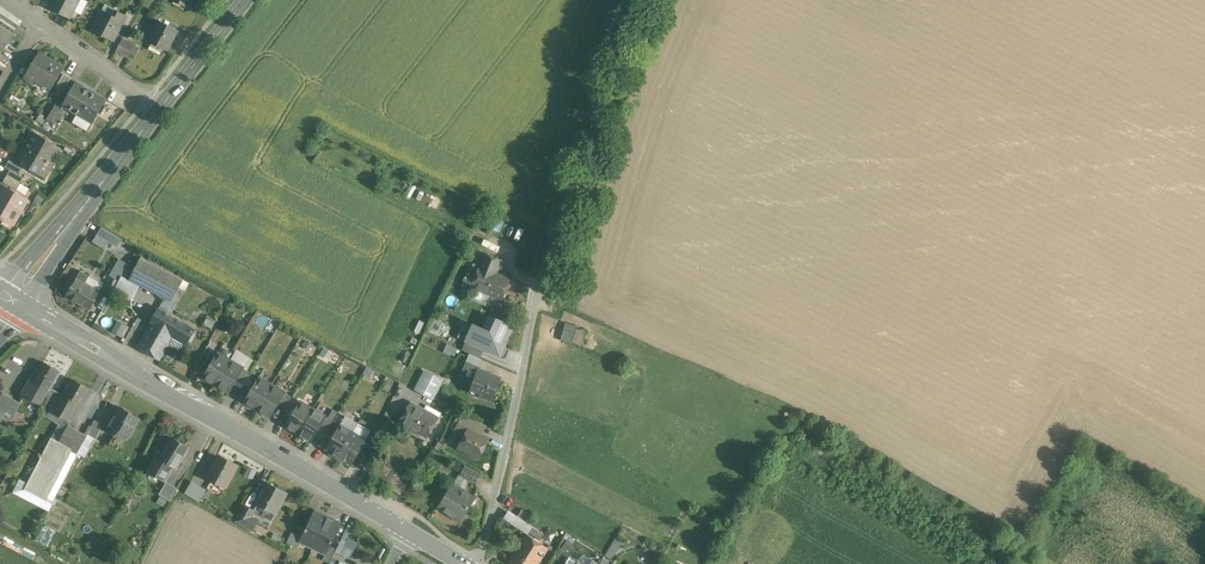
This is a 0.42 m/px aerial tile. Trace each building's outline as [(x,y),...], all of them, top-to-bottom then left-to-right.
[(51,5),(74,20),(83,0),(54,0),(51,5)] [(103,7),(94,26),(115,38),(129,13),(116,7),(114,12),(103,7)] [(178,30),(159,21),(149,41),(167,50),(178,30)] [(14,35),(0,26),(0,56),(14,35)] [(125,37),(119,49),(131,55),(136,43),(125,37)] [(42,50),(24,76),(37,84),(40,79),(55,87),(69,65),(42,50)] [(67,90),(75,76),(67,72),(59,85),(67,90)] [(97,121),(110,97),(79,78),(64,104),(68,105),(97,121)] [(56,104),(46,122),(55,127),(65,110),(56,104)] [(47,176),(65,148),(36,127),(17,155),(47,176)] [(23,168),(15,164),(15,163),(10,160),(5,167),(10,170),(7,176),(21,183),(24,178),(19,174),(23,168)] [(21,183),(9,177),(7,176),(3,182),(17,190),(21,183)] [(7,187),(5,186),(0,194),(0,218),(3,220),(4,220),(11,224),(20,209),(22,211),(28,200),(7,187)] [(121,239),(102,229),(101,229),(98,235),(117,245),(121,239)] [(484,238),(483,237),(478,235),(473,245),(479,249),(484,238)] [(502,301),(510,281),(511,279),(497,273),(502,260),(485,253),(474,279),(465,276),(462,284),(502,301)] [(172,302),(175,295),(176,295),(183,281),(140,259),(129,280),(172,302)] [(87,283),(91,277),(91,276),(92,276),(91,275),(82,270),(66,297),(75,302),(76,300),(90,308),(100,291),(87,283)] [(119,280),(112,276),(104,290),(111,294),(119,280)] [(159,309),(137,346),(137,347),(159,361),(173,337),(186,344),(194,330),(159,309)] [(493,316),(488,327),(474,321),(465,340),(500,356),(514,325),(493,316)] [(118,321),(112,331),(123,337),(129,327),(118,321)] [(566,323),(565,324),(565,325),(561,340),(571,342),(576,326),(566,323)] [(179,351),(184,344),(173,337),(169,345),(179,351)] [(330,358),(332,351),(323,348),(321,355),(330,358)] [(203,377),(216,385),(231,361),(217,353),(203,377)] [(479,366),(482,359),(471,353),(467,361),(479,366)] [(196,373),(203,377),(210,365),(203,361),(196,373)] [(231,361),(216,385),(229,393),(244,368),(231,361)] [(472,388),(482,392),(481,396),(493,401),(501,379),(490,375),(490,373),(479,369),(479,366),(467,361),(460,382),(472,385),(472,388)] [(40,405),(48,393),(49,390),(50,391),(50,390),(61,372),(43,362),(39,370),(36,368),(30,379),(31,380),(30,380),(22,394),(40,405)] [(244,385),(247,379),(251,373),(244,368),(237,381),(244,385)] [(424,371),(421,378),(415,390),(433,400),(443,381),(424,371)] [(272,385),(259,377),(244,401),(257,410),(272,385)] [(79,404),(81,401),(88,389),(74,380),(64,396),(63,395),(54,412),(66,419),(76,403),(79,404)] [(244,401),(251,389),(244,385),(237,397),(244,401)] [(270,417),(277,406),(285,393),(272,385),(257,410),(270,417)] [(47,408),(53,398),(53,397),(57,392),(51,389),(50,391),(49,390),(41,405),(47,408)] [(57,392),(55,395),(47,408),(53,412),(63,395),(57,392)] [(9,406),(13,399),(3,393),(0,397),(0,411),(4,414),(9,406)] [(285,409),(292,397),(285,393),(278,405),(285,409)] [(11,418),(18,406),(20,403),(13,399),(4,414),(11,418)] [(285,426),(298,434),(313,409),(300,401),(285,426)] [(412,402),(405,414),(400,422),(416,431),(427,410),(412,402)] [(108,428),(123,438),(124,438),(125,439),(138,418),(121,407),(120,407),(108,428)] [(278,422),(285,426),(292,414),(285,409),(278,422)] [(326,417),(313,409),(298,434),(311,442),(326,417)] [(428,438),(430,436),(440,418),(427,410),(416,431),(428,438)] [(459,424),(466,428),(468,429),(469,428),(475,432),(479,423),(463,415),(459,424)] [(333,421),(326,417),(319,429),(326,433),(333,421)] [(94,438),(96,436),(103,425),(94,420),(87,434),(94,438)] [(488,439),(472,431),(469,429),(468,429),(459,424),(454,433),(464,438),(459,448),(479,458),(488,439)] [(326,449),(330,451),(330,452),(332,453),(332,454),(338,457),(352,433),(340,425),(326,449)] [(68,427),(60,443),(78,452),(86,436),(68,427)] [(365,440),(352,433),(338,457),(344,461),(345,460),(352,464),(365,440)] [(332,437),(331,436),(326,434),(319,446),(325,450),(326,449),(332,437)] [(60,442),(52,438),(50,437),(42,454),(63,464),(71,449),(60,443),(60,442)] [(172,466),(173,466),(175,468),(175,467),(188,447),(172,437),(159,457),(155,456),(154,458),(156,459),(148,472),(162,481),(172,466)] [(45,499),(51,502),(52,503),(52,502),(78,452),(71,449),(45,499)] [(38,451),(37,453),(36,454),(41,456),(24,489),(45,499),(63,464),(38,451)] [(359,470),(361,466),(366,457),(358,453),(352,464),(351,464),(351,465),(359,470)] [(218,456),(215,462),(213,465),(211,465),(206,475),(226,486),(237,467),(218,456)] [(480,474),(471,469),(465,466),(460,475),(475,484),(480,474)] [(245,475),(252,478),(256,471),(248,467),(245,475)] [(438,507),(443,510),(460,521),(468,508),(469,508),(475,499),(464,492),(470,481),(460,475),(459,476),(459,475),(452,485),(438,507)] [(45,500),(29,492),(29,491),(24,489),(27,483),(20,479),(13,492),(41,507),(45,500)] [(158,494),(164,498),(171,502),(178,488),(166,480),(158,494)] [(202,487),(199,485),(192,481),(184,493),(195,499),(202,487)] [(275,513),(276,510),(277,510),(286,493),(268,483),(257,504),(275,513)] [(48,510),(50,507),(52,503),(45,500),(42,507),(48,510)] [(254,511),(252,510),(244,506),(238,517),(248,522),(251,516),(252,516),(254,511)] [(507,509),(502,519),(528,532),(533,523),(507,509)] [(314,512),(308,525),(301,540),(314,546),(327,518),(314,512)] [(252,530),(256,524),(258,520),(251,516),(248,522),(238,517),(236,521),(252,530)] [(327,518),(315,544),(314,546),(326,552),(340,524),(327,518)] [(533,527),(530,532),(541,540),(545,534),(533,527)] [(297,531),(294,537),(291,544),(297,547),(301,540),(300,540),(303,534),(297,531)] [(515,563),(537,563),(547,549),(527,536),(510,561),(515,563)] [(567,540),(563,547),(560,550),(564,553),(571,543),(567,540)] [(330,546),(329,546),(326,552),(322,560),(329,563),(336,549),(330,546)] [(333,557),(332,558),(333,558),(345,563),(348,563),(351,556),(336,549),(333,557)] [(602,557),(601,557),(597,554),(593,560),(599,563),(603,558),(602,557)]
